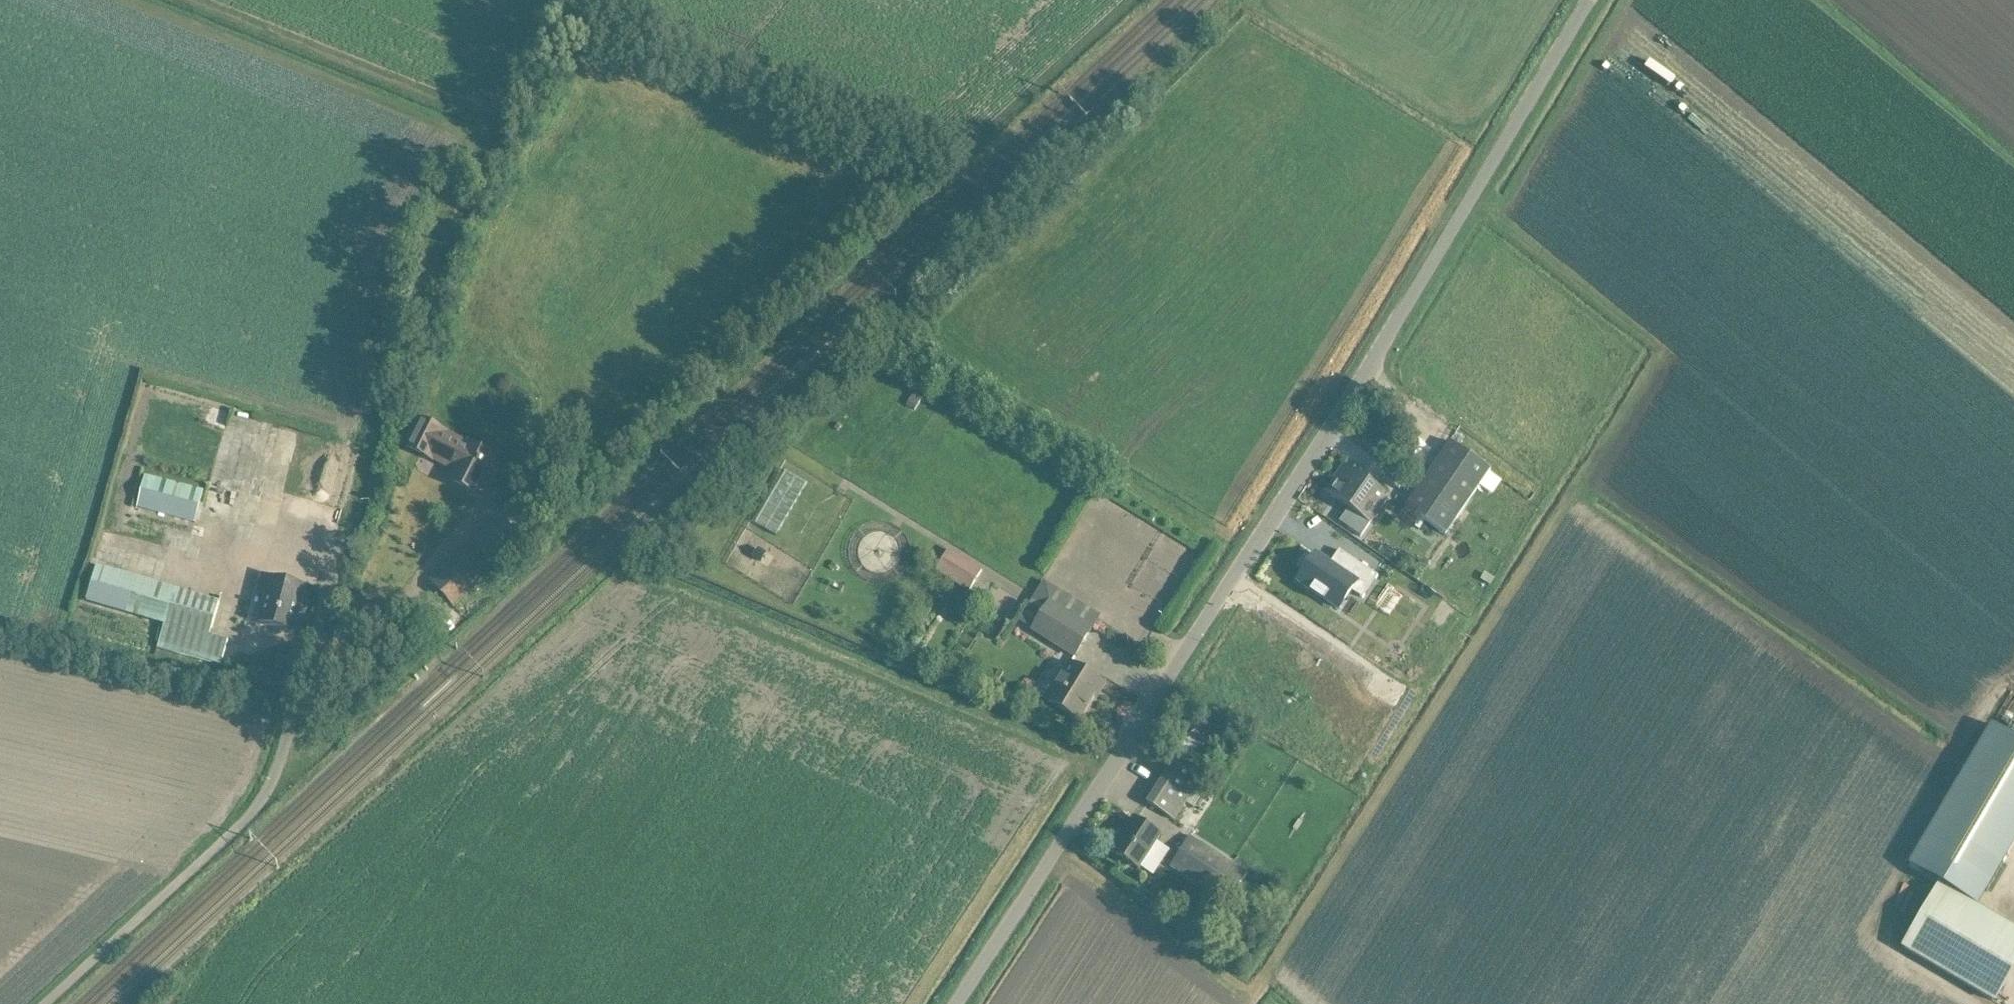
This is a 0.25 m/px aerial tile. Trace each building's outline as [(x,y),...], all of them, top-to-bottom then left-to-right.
[(419,420),(406,446),(422,454),(427,445),(460,463),(451,481),(469,490),(477,494),(495,458),(469,445),(469,447),(445,435),(445,433),(437,429),(419,420)] [(1446,536),(1490,471),(1450,444),(1406,509),(1446,536)] [(1325,493),(1369,526),(1389,497),(1360,477),(1344,466),(1325,493)] [(144,476),(136,508),(195,523),(203,491),(144,476)] [(505,522),(478,548),(452,572),(447,568),(432,582),(455,606),(523,541),(505,522)] [(982,570),(963,558),(949,549),(935,571),(949,580),(969,593),(982,570)] [(1316,556),(1298,582),(1311,591),(1310,593),(1324,602),(1326,601),(1336,608),(1339,610),(1341,607),(1345,601),(1352,591),(1363,599),(1378,577),(1352,559),(1343,574),(1330,565),(1316,556)] [(219,604),(96,569),(86,602),(164,625),(157,648),(221,666),(228,641),(210,636),(219,604)] [(306,587),(287,581),(263,575),(260,589),(267,591),(258,624),(293,633),(306,587)] [(1092,630),(1075,619),(1049,604),(1032,631),(1075,657),(1092,630)] [(1103,684),(1086,673),(1071,664),(1047,702),(1079,721),(1103,684)] [(1918,850),(1987,891),(2013,845),(2013,737),(1992,724),(1971,760),(1918,850)] [(1201,780),(1187,770),(1170,760),(1143,803),(1160,814),(1172,822),(1186,800),(1194,806),(1205,790),(1197,785),(1201,780)] [(1134,818),(1130,825),(1114,849),(1136,863),(1141,866),(1160,836),(1134,818)] [(1228,904),(1248,874),(1190,837),(1170,867),(1228,904)] [(1938,884),(1900,948),(1992,1002),(2013,964),(2013,929),(1938,884)]
